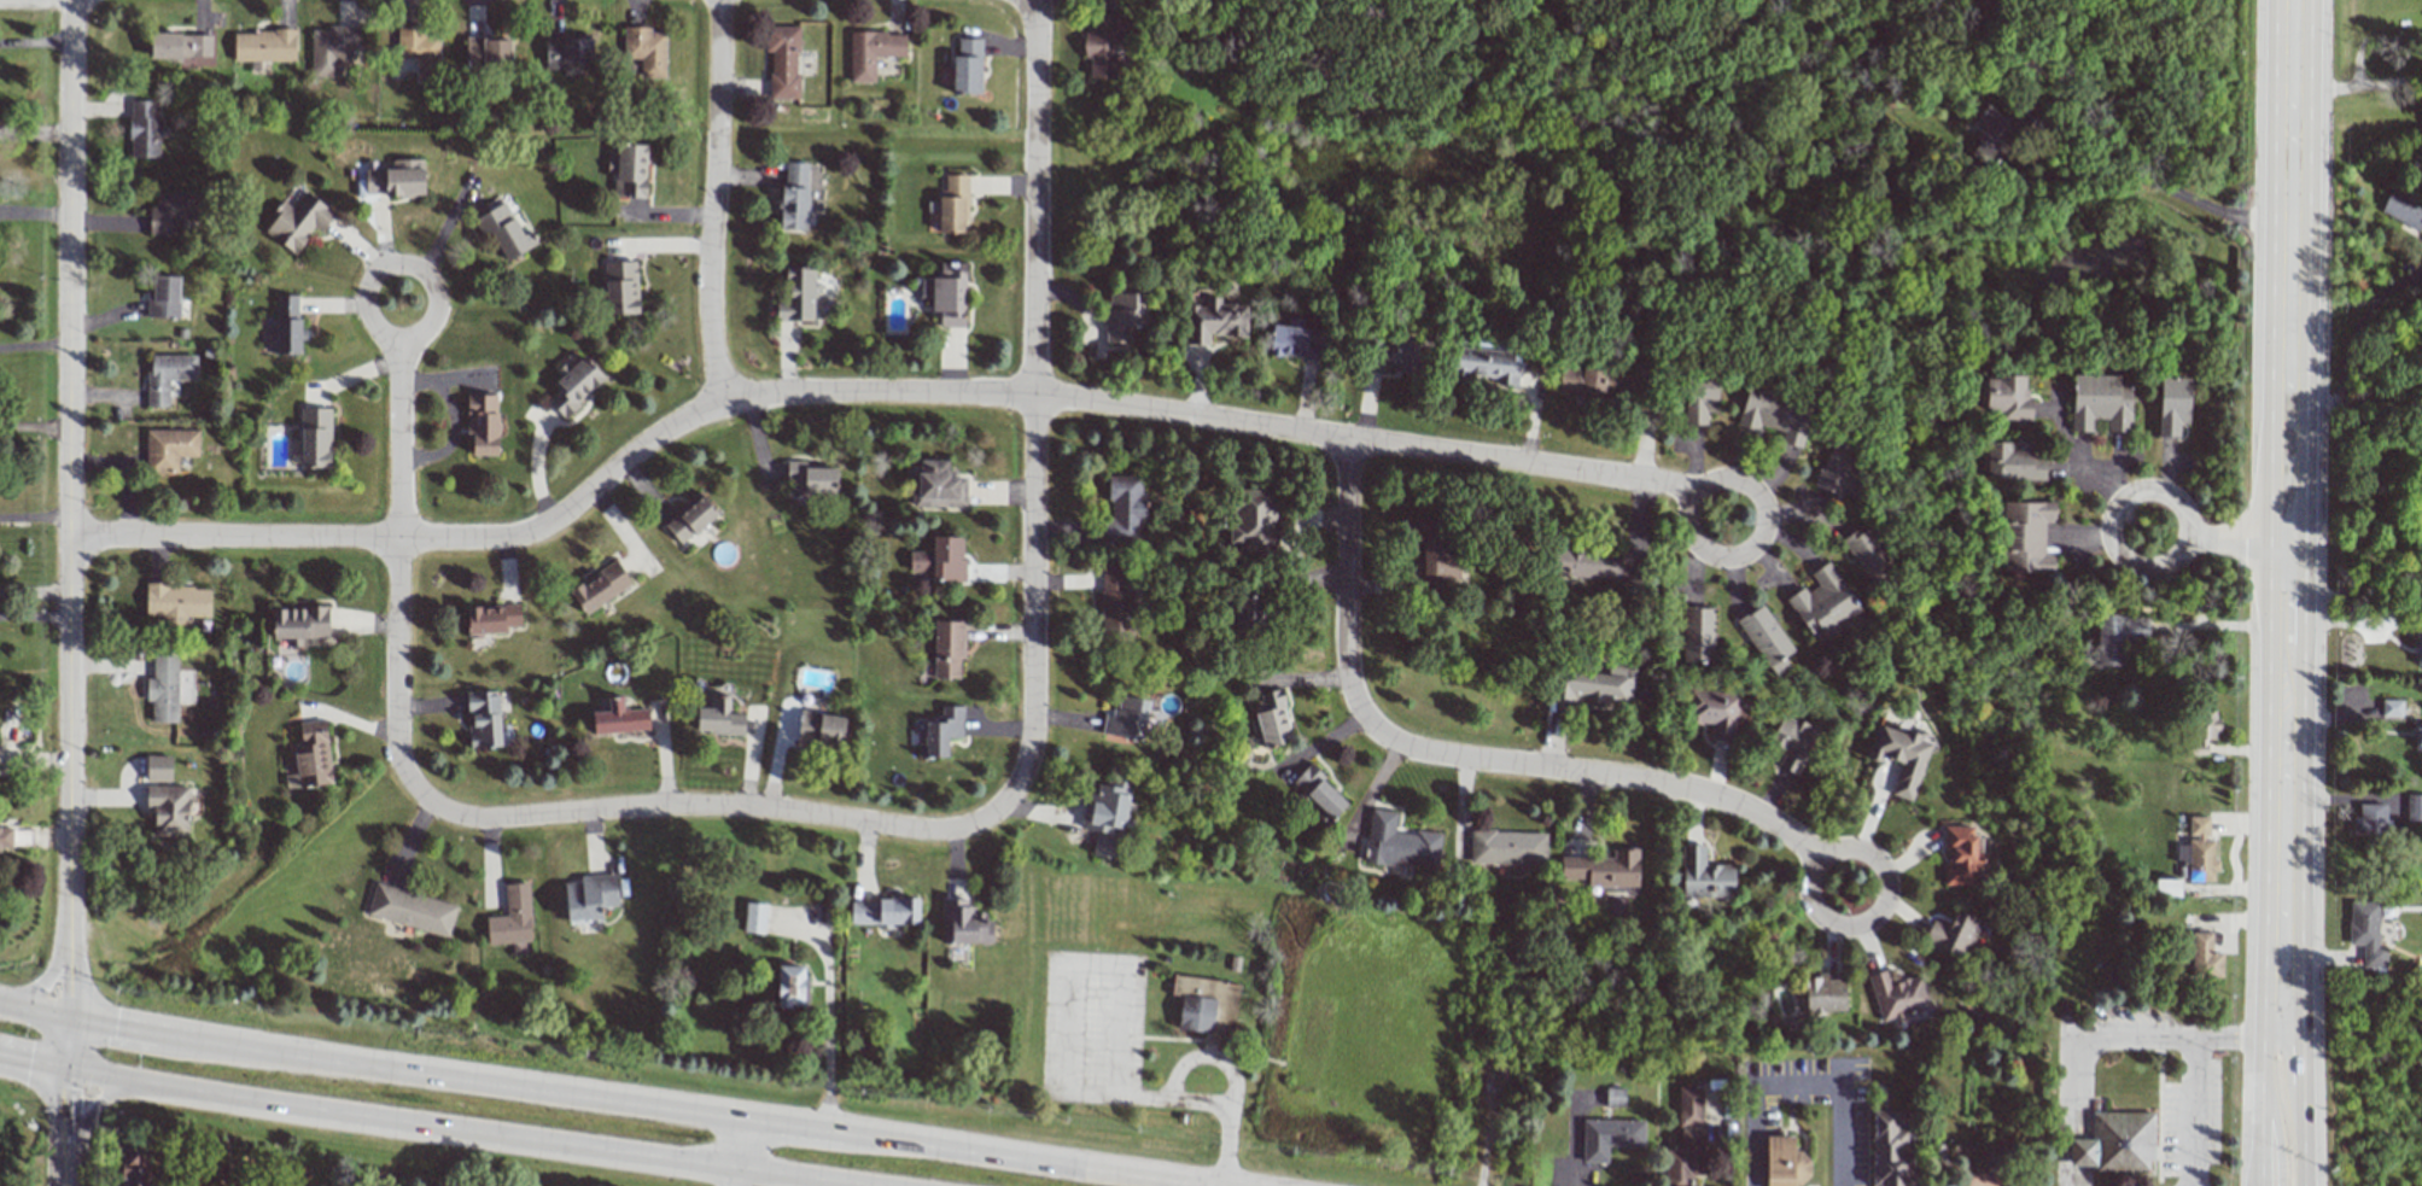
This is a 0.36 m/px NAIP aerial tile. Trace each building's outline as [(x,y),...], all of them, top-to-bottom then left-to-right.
[(1118,16),(1089,16),(1088,33),(1083,33),(1083,58),(1089,58),(1088,78),(1117,79),(1118,16)] [(339,77),(339,62),(357,61),(357,26),(327,26),(327,31),(311,31),(312,77),(339,77)] [(770,99),(799,99),(799,74),(798,74),(798,27),(765,26),(765,52),(770,52),(770,99)] [(665,78),(665,32),(651,32),(651,27),(624,27),(624,59),(641,59),(641,78),(665,78)] [(397,60),(415,60),(415,83),(438,83),(439,29),(398,28),(397,60)] [(233,62),(250,62),(250,73),(259,73),(260,61),(295,62),(296,32),(234,31),(233,62)] [(850,83),(874,83),(874,56),(905,57),(905,32),(851,32),(850,83)] [(150,58),(211,59),(211,35),(151,34),(150,58)] [(546,71),(578,70),(578,62),(592,62),(591,34),(545,35),(546,71)] [(466,38),(465,67),(510,68),(511,39),(466,38)] [(952,94),(981,94),(982,39),(958,39),(958,56),(952,56),(952,94)] [(155,101),(130,101),(130,158),(159,158),(159,117),(155,116),(155,101)] [(1967,153),(1987,169),(2018,130),(1986,106),(1971,125),(1982,134),(1967,153)] [(647,145),(615,145),(615,157),(607,157),(607,175),(614,175),(614,198),(646,198),(647,145)] [(424,194),(423,160),(391,160),(391,169),(365,170),(365,196),(424,194)] [(808,163),(783,162),(781,229),(806,230),(808,163)] [(940,233),(966,233),(967,175),(941,175),(940,233)] [(2420,231),(2421,226),(2421,202),(2391,188),(2380,213),(2420,231)] [(263,231),(295,254),(314,228),(321,233),(335,213),(305,191),(292,208),(285,202),(263,231)] [(180,236),(181,219),(200,220),(202,194),(157,192),(156,209),(150,209),(149,234),(180,236)] [(505,261),(537,246),(531,231),(521,236),(506,203),(472,219),(482,240),(493,235),(505,261)] [(636,261),(604,262),(606,315),(638,314),(636,261)] [(965,264),(940,263),(940,278),(920,278),(920,298),(931,298),(931,312),(939,312),(939,327),(965,328),(965,264)] [(776,320),(813,321),(814,317),(830,317),(830,296),(821,296),(821,283),(814,283),(815,268),(786,267),(785,301),(776,301),(776,320)] [(147,300),(146,317),(178,319),(179,276),(153,275),(152,300),(147,300)] [(1104,343),(1131,343),(1131,325),(1146,325),(1145,293),(1109,294),(1109,311),(1104,311),(1104,343)] [(275,354),(299,354),(300,296),(276,295),(275,354)] [(1245,336),(1246,305),(1219,304),(1219,297),(1206,297),(1205,306),(1188,306),(1187,345),(1208,345),(1208,335),(1245,336)] [(1271,325),(1269,356),(1321,358),(1323,330),(1302,329),(1302,319),(1288,318),(1287,326),(1271,325)] [(1418,340),(1384,335),(1380,361),(1393,363),(1391,373),(1412,376),(1418,340)] [(1518,387),(1520,351),(1453,348),(1451,378),(1498,380),(1497,386),(1518,387)] [(148,407),(168,408),(168,380),(196,380),(196,356),(148,355),(148,407)] [(563,417),(606,379),(586,357),(574,368),(567,361),(555,372),(560,377),(553,384),(560,392),(549,402),(563,417)] [(1557,393),(1575,395),(1575,400),(1622,404),(1624,372),(1560,367),(1557,393)] [(2118,376),(2072,375),(2072,432),(2093,432),(2093,419),(2107,419),(2107,432),(2131,432),(2131,384),(2118,384),(2118,376)] [(2029,377),(1986,376),(1985,411),(2002,411),(2001,419),(2028,420),(2029,377)] [(2158,436),(2179,437),(2179,423),(2188,423),(2189,378),(2159,377),(2158,436)] [(1684,425),(1706,426),(1707,412),(1716,413),(1717,379),(1685,379),(1684,425)] [(1738,426),(1757,431),(1758,426),(1782,431),(1779,443),(1802,448),(1811,408),(1777,401),(1781,387),(1749,379),(1738,426)] [(468,455),(497,455),(498,395),(469,395),(468,455)] [(300,467),(330,467),(331,408),(301,408),(300,467)] [(198,430),(146,430),(146,474),(178,474),(178,457),(198,457),(198,430)] [(1816,488),(1856,498),(1865,462),(1850,458),(1853,446),(1828,440),(1816,488)] [(2011,442),(1987,442),(1986,479),(2045,480),(2046,452),(2010,451),(2011,442)] [(948,460),(920,460),(920,473),(912,473),(912,508),(965,507),(965,474),(948,475),(948,460)] [(837,467),(807,467),(807,461),(786,461),(786,482),(792,482),(792,494),(837,494),(837,467)] [(1103,542),(1144,543),(1144,492),(1141,492),(1141,476),(1109,476),(1109,517),(1103,517),(1103,542)] [(1273,491),(1231,491),(1231,543),(1239,543),(1239,551),(1277,552),(1277,530),(1273,530),(1273,491)] [(718,513),(698,492),(663,524),(682,546),(718,513)] [(2054,502),(2002,502),(2001,572),(2052,572),(2053,553),(2043,552),(2043,523),(2054,523),(2054,502)] [(1871,587),(1895,571),(1864,524),(1840,539),(1871,587)] [(909,572),(928,572),(928,581),(965,581),(965,558),(962,558),(962,537),(932,537),(932,551),(909,551),(909,572)] [(1626,580),(1627,552),(1553,548),(1552,576),(1626,580)] [(583,614),(631,586),(617,561),(569,588),(583,614)] [(1811,640),(1822,633),(1826,640),(1864,618),(1830,561),(1809,573),(1817,586),(1806,592),(1803,588),(1787,598),(1811,640)] [(1131,642),(1129,562),(1100,563),(1102,643),(1131,642)] [(145,615),(163,616),(163,625),(186,625),(186,617),(209,617),(210,587),(146,585),(145,615)] [(1236,596),(1235,635),(1261,636),(1262,597),(1236,596)] [(1737,620),(1772,678),(1789,667),(1783,657),(1792,651),(1763,604),(1737,620)] [(467,634),(507,633),(507,627),(521,627),(520,605),(466,606),(467,634)] [(328,608),(273,607),(272,642),(300,642),(300,638),(328,639),(328,608)] [(1682,662),(1712,663),(1713,608),(1682,607),(1682,662)] [(2097,666),(2122,666),(2123,644),(2147,644),(2147,616),(2097,616),(2097,666)] [(962,679),(963,621),(934,621),(933,678),(962,679)] [(151,723),(178,723),(177,656),(152,657),(153,678),(146,678),(146,702),(151,702),(151,723)] [(1635,667),(1608,663),(1607,676),(1564,670),(1561,698),(1630,707),(1635,667)] [(1259,694),(1262,707),(1246,711),(1252,734),(1259,732),(1263,748),(1292,741),(1279,689),(1259,694)] [(1733,742),(1734,723),(1744,723),(1746,694),(1690,690),(1688,723),(1710,725),(1709,741),(1733,742)] [(697,708),(696,733),(744,734),(744,714),(729,714),(729,697),(705,696),(705,708),(697,708)] [(1146,699),(1117,696),(1115,716),(1103,714),(1101,736),(1142,740),(1146,699)] [(648,708),(623,710),(622,697),(608,698),(608,712),(592,712),(593,734),(649,731),(648,708)] [(2381,716),(2402,717),(2402,700),(2382,700),(2381,716)] [(962,738),(962,706),(941,706),(941,722),(924,722),(924,744),(917,744),(917,757),(947,757),(947,738),(962,738)] [(845,717),(799,712),(796,744),(842,749),(845,717)] [(1768,743),(1784,750),(1777,767),(1797,775),(1817,729),(1781,714),(1768,743)] [(332,784),(325,720),(299,723),(301,745),(293,746),(296,775),(284,776),(285,788),(332,784)] [(1929,743),(1918,740),(1919,737),(1876,724),(1866,758),(1882,763),(1883,758),(1900,763),(1890,795),(1912,801),(1929,743)] [(146,780),(171,781),(171,756),(146,756),(146,780)] [(1292,782),(1301,791),(1296,795),(1327,825),(1348,803),(1308,765),(1292,782)] [(1128,784),(1098,780),(1096,795),(1085,793),(1080,829),(1095,831),(1092,856),(1118,859),(1128,784)] [(154,811),(154,834),(189,835),(190,787),(146,786),(146,811),(154,811)] [(2406,795),(2406,821),(2421,821),(2421,795),(2406,795)] [(2352,834),(2384,835),(2385,804),(2359,804),(2358,818),(2352,818),(2352,834)] [(1437,868),(1441,833),(1414,830),(1414,835),(1394,833),(1397,812),(1370,809),(1363,863),(1393,866),(1394,863),(1437,868)] [(2188,882),(2215,881),(2214,838),(2208,838),(2208,817),(2189,817),(2189,840),(2176,840),(2177,862),(2188,862),(2188,882)] [(1944,885),(1979,886),(1980,852),(1973,852),(1974,827),(1942,826),(1942,853),(1945,853),(1944,885)] [(11,848),(12,827),(0,827),(0,848),(11,848)] [(1469,863),(1546,865),(1547,833),(1470,830),(1469,863)] [(1733,865),(1704,865),(1704,845),(1682,845),(1681,897),(1733,898),(1733,865)] [(1560,857),(1560,879),(1587,879),(1586,886),(1638,887),(1638,849),(1613,848),(1613,858),(1560,857)] [(617,875),(580,876),(580,883),(565,883),(566,921),(601,920),(601,907),(617,907),(617,875)] [(2179,879),(2155,880),(2155,897),(2180,897),(2179,879)] [(366,915),(448,938),(458,905),(375,882),(366,915)] [(506,916),(486,917),(487,944),(532,942),(529,883),(505,884),(506,916)] [(990,910),(968,910),(968,899),(943,898),(942,943),(989,944),(990,910)] [(2362,966),(2386,967),(2386,948),(2378,948),(2378,902),(2349,901),(2349,944),(2362,945),(2362,966)] [(765,934),(766,904),(745,903),(743,933),(765,934)] [(1949,927),(1932,920),(1923,941),(1966,959),(1982,920),(1956,909),(1949,927)] [(2222,953),(2211,953),(2212,932),(2191,932),(2190,979),(2221,980),(2222,953)] [(806,966),(777,966),(777,1008),(806,1008),(806,966)] [(1929,1008),(1920,975),(1890,984),(1886,970),(1868,975),(1881,1022),(1929,1008)] [(1181,996),(1177,1030),(1203,1033),(1203,1039),(1217,1041),(1218,1030),(1233,1032),(1238,983),(1173,976),(1171,995),(1181,996)] [(1845,1012),(1844,979),(1827,980),(1827,976),(1804,976),(1805,1013),(1845,1012)] [(1508,1085),(1509,1067),(1495,1067),(1495,1085),(1508,1085)] [(1678,1087),(1678,1126),(1702,1126),(1702,1087),(1678,1087)] [(1624,1107),(1625,1088),(1605,1088),(1605,1107),(1624,1107)] [(1912,1130),(1898,1130),(1898,1111),(1871,1110),(1870,1185),(1911,1185),(1912,1130)] [(2154,1113),(2091,1112),(2091,1139),(2069,1139),(2069,1165),(2091,1166),(2090,1173),(2152,1174),(2154,1113)] [(1582,1162),(1607,1163),(1607,1146),(1643,1146),(1644,1120),(1583,1120),(1582,1162)] [(1680,1129),(1680,1149),(1665,1150),(1665,1185),(1691,1185),(1691,1176),(1702,1175),(1702,1128),(1680,1129)] [(1766,1185),(1795,1185),(1795,1184),(1808,1185),(1809,1154),(1793,1153),(1794,1137),(1766,1136),(1766,1185)] [(149,1150),(122,1150),(121,1180),(126,1180),(126,1185),(149,1185),(149,1150)]
